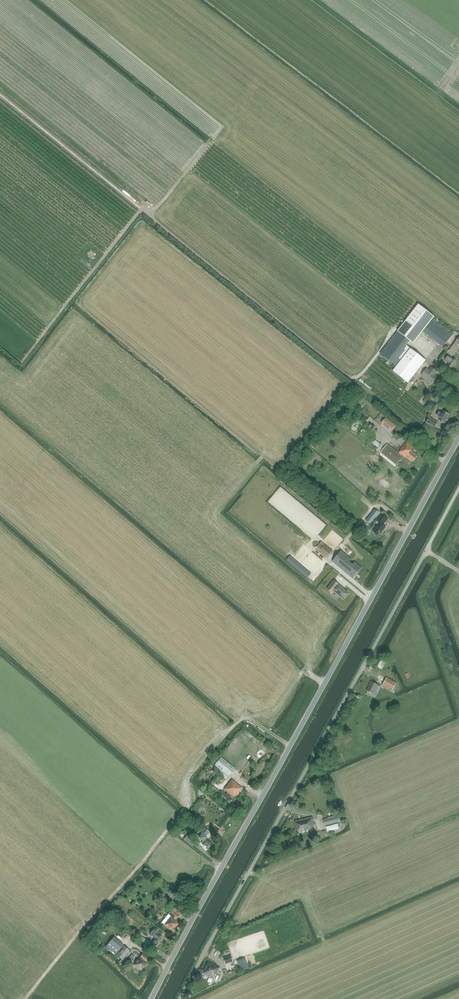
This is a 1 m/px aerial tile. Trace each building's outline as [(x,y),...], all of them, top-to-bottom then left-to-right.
[(435,317),(419,305),(380,354),(397,367),(393,371),(408,383),(426,361),(407,345),(410,341),(413,344),(435,317)] [(452,335),(433,320),(424,332),(443,347),(452,335)] [(448,365),(452,368),(457,361),(453,358),(448,355),(445,360),(449,363),(448,365)] [(435,375),(437,372),(431,368),(429,371),(426,369),(421,375),(432,384),(437,377),(435,375)] [(445,423),(449,415),(443,412),(442,415),(439,413),(437,416),(440,418),(439,420),(445,423)] [(386,418),(382,422),(391,430),(395,425),(386,418)] [(437,423),(434,421),(429,418),(426,423),(434,428),(437,423)] [(413,463),(418,456),(413,452),(415,449),(407,442),(399,452),(406,458),(413,463)] [(397,466),(403,457),(387,445),(380,453),(397,466)] [(383,515),(373,526),(376,529),(373,532),(378,536),(382,530),(383,531),(386,527),(383,525),(386,522),(385,521),(387,518),(383,515)] [(329,554),(334,548),(323,538),(318,544),(329,554)] [(341,551),(332,561),(353,578),(362,568),(355,562),(353,564),(350,561),(351,559),(348,556),(341,551)] [(290,556),(286,560),(289,563),(305,576),(308,578),(311,574),(308,571),(306,573),(291,561),(293,558),(290,556)] [(343,598),(348,592),(334,580),(327,589),(332,593),(334,591),(343,598)] [(393,690),(396,683),(387,678),(383,685),(393,690)] [(369,687),(367,691),(374,695),(376,691),(377,691),(380,686),(372,682),(369,687)] [(214,765),(229,777),(235,769),(221,757),(214,765)] [(234,797),(242,788),(232,780),(230,783),(226,787),(225,789),(234,797)] [(210,790),(217,796),(228,805),(232,799),(221,790),(221,791),(215,785),(214,786),(209,781),(206,785),(211,789),(210,790)] [(324,819),(324,820),(326,826),(327,826),(328,832),(339,829),(338,823),(340,822),(338,816),(324,819)] [(300,820),(295,821),(298,832),(314,828),(313,825),(314,825),(312,817),(300,820)] [(201,836),(199,838),(203,842),(202,844),(204,846),(205,845),(208,848),(212,844),(204,837),(209,832),(204,828),(199,834),(201,836)] [(195,842),(187,836),(184,840),(192,846),(195,842)] [(171,916),(164,925),(173,933),(177,929),(176,928),(180,923),(176,920),(177,919),(176,918),(181,912),(174,907),(168,914),(171,916)] [(160,936),(162,933),(154,928),(149,935),(156,939),(152,944),(156,947),(162,938),(160,936)] [(114,937),(106,946),(115,954),(123,945),(123,944),(114,937)] [(150,942),(144,938),(142,942),(152,951),(155,948),(151,945),(150,942)] [(123,945),(115,954),(117,955),(117,956),(122,960),(127,954),(130,951),(123,945)] [(141,971),(150,960),(143,954),(138,960),(138,959),(133,965),(141,971)] [(224,958),(226,964),(233,961),(231,955),(224,958)] [(237,960),(239,964),(241,963),(243,968),(247,967),(246,964),(244,958),(237,960)] [(218,972),(220,968),(216,967),(217,966),(208,962),(202,974),(214,979),(218,981),(222,973),(218,972)]
